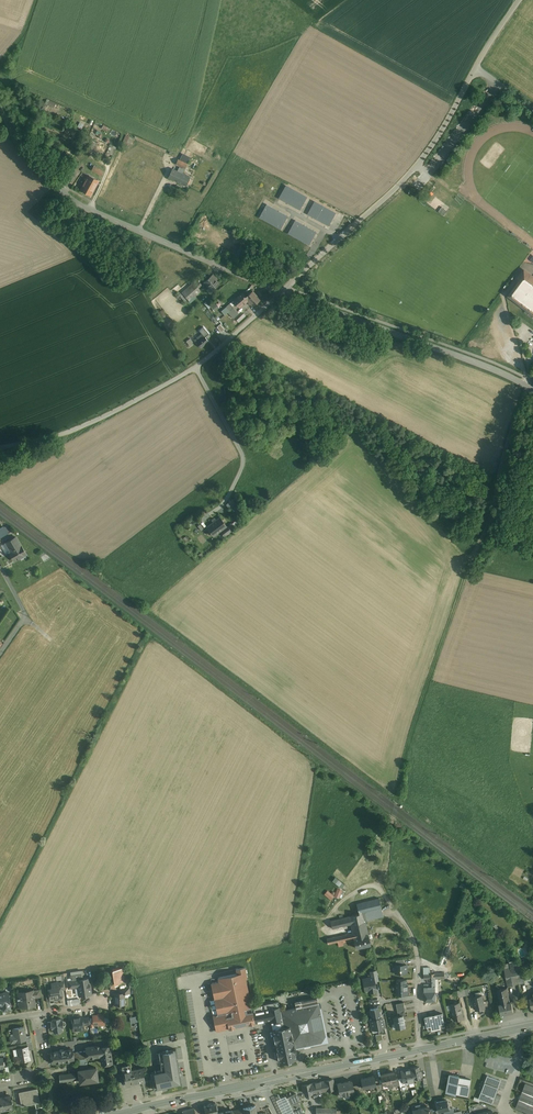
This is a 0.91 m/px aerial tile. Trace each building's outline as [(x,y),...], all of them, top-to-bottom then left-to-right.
[(133,138),(126,135),(123,140),(125,141),(131,144),(133,138)] [(104,143),(97,140),(93,138),(91,144),(102,149),(104,143)] [(109,141),(103,157),(107,158),(109,153),(112,154),(114,148),(115,148),(117,145),(112,143),(109,141)] [(187,164),(178,159),(176,164),(183,167),(185,168),(187,164)] [(103,170),(93,165),(91,170),(101,175),(103,170)] [(177,171),(172,169),(168,178),(186,186),(190,177),(183,174),(177,171)] [(98,181),(89,175),(81,189),(90,195),(98,181)] [(285,186),(279,198),(300,210),(306,197),(285,186)] [(314,201),(307,215),(328,226),(336,213),(314,201)] [(266,205),(259,218),(280,229),(287,216),(266,205)] [(295,221),(288,234),(309,245),(316,232),(295,221)] [(532,275),(531,277),(524,272),(519,279),(521,280),(509,295),(527,309),(524,313),(532,319),(532,276),(532,275)] [(215,279),(212,275),(204,282),(208,286),(206,287),(210,291),(220,282),(217,278),(215,279)] [(194,283),(184,291),(190,299),(200,290),(194,283)] [(190,299),(184,291),(181,293),(188,301),(190,299)] [(260,299),(253,291),(246,297),(245,297),(248,300),(252,306),(260,299)] [(242,293),(233,301),(236,303),(239,307),(248,300),(245,297),(246,297),(242,293)] [(221,307),(217,302),(211,306),(215,311),(221,307)] [(236,311),(233,308),(230,310),(232,311),(229,314),(234,318),(239,314),(236,311)] [(244,313),(237,320),(239,322),(246,316),(244,313)] [(187,334),(182,338),(183,340),(180,342),(186,349),(190,346),(187,341),(190,339),(187,334)] [(209,341),(202,334),(195,340),(201,347),(209,341)] [(238,506),(236,504),(233,507),(240,514),(243,511),(238,506)] [(221,531),(227,527),(220,517),(207,527),(214,537),(221,531)] [(237,519),(229,527),(231,531),(233,532),(241,525),(237,519)] [(227,534),(231,531),(229,527),(228,526),(227,527),(221,531),(224,536),(227,534)] [(0,530),(0,538),(8,533),(6,529),(4,527),(0,530)] [(16,537),(6,543),(11,551),(9,552),(10,552),(9,553),(14,561),(26,554),(16,537)] [(11,551),(6,543),(5,543),(0,546),(6,555),(9,553),(10,552),(9,552),(11,551)] [(342,888),(346,883),(336,876),(333,880),(342,888)] [(334,896),(327,892),(324,897),(330,901),(334,896)] [(363,913),(381,908),(379,898),(356,903),(359,914),(363,913)] [(381,908),(363,913),(365,921),(383,916),(381,908)] [(359,914),(349,916),(351,924),(353,933),(354,938),(368,935),(365,921),(363,913),(359,914)] [(349,916),(331,921),(332,929),(351,924),(349,916)] [(353,933),(327,939),(328,944),(348,940),(354,938),(353,933)] [(368,935),(354,938),(354,940),(356,948),(370,945),(368,935)] [(451,949),(446,947),(443,955),(448,957),(451,949)] [(396,965),(396,973),(407,973),(407,964),(404,965),(396,965)] [(517,967),(504,969),(505,974),(516,972),(517,978),(521,977),(518,966),(517,966),(517,967)] [(237,974),(218,978),(219,981),(211,983),(214,996),(217,1014),(213,1015),(214,1020),(216,1031),(229,1028),(225,1012),(252,1007),(249,995),(246,979),(247,978),(246,970),(245,967),(236,969),(237,974)] [(125,983),(123,968),(113,970),(113,973),(114,977),(115,984),(125,983)] [(377,971),(370,972),(372,978),(374,977),(375,981),(379,981),(377,971)] [(516,972),(505,974),(507,980),(511,979),(517,978),(516,972)] [(430,974),(429,974),(424,974),(424,979),(428,979),(428,982),(429,982),(429,984),(426,984),(425,984),(422,984),(422,988),(424,988),(424,987),(436,987),(435,978),(435,973),(430,974)] [(90,980),(88,979),(82,980),(82,977),(72,978),(72,981),(68,981),(69,988),(78,987),(79,996),(87,995),(87,994),(91,993),(90,980)] [(372,978),(368,978),(368,980),(364,981),(363,979),(365,990),(366,990),(370,989),(371,992),(376,991),(375,988),(376,988),(375,985),(374,983),(375,982),(375,981),(374,977),(372,978)] [(65,982),(53,984),(54,987),(52,987),(53,990),(49,991),(50,999),(54,998),(54,1000),(56,1001),(58,1001),(59,999),(59,998),(62,997),(61,989),(66,989),(65,982)] [(397,984),(396,984),(397,995),(408,994),(407,984),(397,984)] [(436,987),(424,987),(424,988),(425,1002),(436,1001),(436,987)] [(507,988),(497,990),(498,991),(500,1004),(510,1002),(507,988)] [(40,989),(33,990),(34,998),(41,997),(40,989)] [(465,989),(457,991),(459,997),(466,996),(465,989)] [(33,990),(18,993),(19,998),(17,998),(17,999),(19,999),(20,1008),(36,1006),(34,998),(33,990)] [(120,993),(114,993),(115,1005),(125,1005),(125,993),(120,993)] [(0,995),(0,994),(0,1006),(5,1005),(5,1010),(11,1009),(10,1004),(9,994),(3,995),(0,995)] [(477,996),(473,997),(476,1010),(485,1008),(482,995),(477,996)] [(317,997),(295,1002),(296,1007),(280,1011),(283,1026),(284,1026),(284,1027),(290,1026),(293,1043),(294,1048),(318,1043),(318,1042),(322,1042),(325,1037),(324,1033),(325,1033),(317,997)] [(278,1001),(252,1007),(255,1023),(271,1019),(273,1029),(278,1028),(283,1026),(280,1011),(278,1001)] [(404,1002),(396,1004),(398,1011),(405,1010),(405,1009),(404,1002)] [(460,1002),(451,1004),(452,1010),(451,1010),(452,1015),(453,1015),(454,1020),(463,1018),(460,1002)] [(500,1004),(499,1004),(501,1014),(513,1012),(511,1002),(510,1002),(500,1004)] [(252,1007),(225,1012),(229,1028),(255,1023),(252,1007)] [(378,1008),(370,1009),(372,1019),(380,1017),(380,1015),(379,1012),(378,1008)] [(442,1014),(435,1015),(435,1016),(433,1017),(433,1016),(425,1017),(428,1031),(445,1027),(444,1018),(443,1018),(442,1014)] [(104,1015),(93,1016),(94,1025),(105,1024),(104,1015)] [(399,1016),(395,1017),(397,1028),(405,1026),(403,1015),(399,1016)] [(83,1017),(76,1018),(76,1016),(72,1017),(72,1022),(73,1030),(79,1030),(80,1031),(85,1030),(84,1024),(83,1018),(83,1017)] [(372,1019),(370,1019),(372,1029),(378,1028),(384,1027),(382,1017),(380,1017),(372,1019)] [(61,1018),(52,1020),(52,1021),(51,1021),(51,1022),(52,1029),(52,1030),(53,1029),(54,1033),(63,1031),(61,1031),(61,1028),(64,1028),(64,1026),(65,1025),(66,1025),(66,1024),(66,1023),(65,1022),(65,1021),(63,1021),(63,1020),(61,1020),(61,1018)] [(283,1026),(278,1028),(273,1029),(274,1034),(273,1034),(275,1041),(276,1044),(277,1050),(276,1050),(277,1052),(275,1052),(276,1056),(278,1056),(278,1058),(279,1058),(280,1062),(285,1061),(291,1060),(296,1059),(294,1048),(293,1043),(290,1026),(284,1027),(284,1026),(283,1026)] [(24,1027),(13,1029),(15,1036),(10,1037),(11,1043),(26,1040),(26,1036),(24,1027)] [(110,1046),(97,1048),(96,1046),(93,1046),(86,1047),(87,1051),(87,1056),(89,1057),(101,1056),(102,1062),(103,1064),(112,1063),(110,1046)] [(28,1047),(17,1049),(18,1056),(14,1057),(15,1062),(30,1060),(28,1050),(28,1047)] [(64,1050),(60,1050),(60,1051),(51,1052),(52,1057),(51,1057),(51,1058),(51,1060),(52,1060),(52,1063),(74,1060),(73,1053),(73,1049),(64,1050)] [(181,1084),(175,1049),(159,1052),(163,1071),(152,1073),(154,1089),(181,1084)] [(87,1051),(73,1053),(74,1060),(79,1059),(85,1058),(87,1056),(87,1051)] [(80,1069),(79,1070),(80,1082),(98,1080),(96,1067),(88,1068),(80,1069)] [(131,1070),(124,1071),(124,1073),(126,1085),(131,1084),(131,1083),(141,1081),(145,1080),(143,1070),(142,1067),(131,1070)] [(419,1067),(411,1069),(414,1082),(414,1079),(418,1078),(418,1080),(421,1079),(421,1077),(422,1076),(421,1071),(420,1071),(419,1067)] [(411,1069),(401,1071),(402,1078),(403,1083),(405,1083),(413,1081),(414,1082),(411,1069)] [(394,1072),(381,1075),(383,1084),(387,1083),(392,1082),(396,1082),(395,1079),(394,1072)] [(74,1073),(59,1075),(60,1082),(78,1079),(78,1075),(75,1075),(74,1073)] [(471,1079),(459,1077),(459,1076),(450,1074),(446,1092),(456,1094),(456,1093),(468,1095),(471,1079)] [(501,1080),(487,1075),(485,1083),(486,1083),(482,1091),(481,1091),(479,1098),(492,1103),(495,1096),(494,1096),(495,1093),(497,1093),(498,1091),(496,1090),(497,1087),(498,1088),(501,1080)] [(374,1076),(361,1079),(363,1088),(376,1086),(374,1076)] [(333,1079),(324,1081),(326,1091),(335,1089),(333,1079)] [(399,1079),(395,1079),(396,1082),(392,1082),(393,1087),(400,1085),(399,1079)] [(324,1081),(311,1084),(314,1098),(320,1096),(319,1092),(326,1091),(324,1081)] [(352,1081),(337,1084),(339,1090),(337,1090),(338,1097),(339,1097),(339,1096),(349,1094),(355,1093),(353,1086),(352,1081)] [(526,1084),(516,1108),(521,1110),(529,1113),(531,1113),(532,1113),(532,1086),(526,1084)] [(37,1089),(19,1092),(22,1106),(40,1103),(37,1089)] [(287,1098),(295,1113),(303,1113),(304,1113),(299,1102),(300,1101),(296,1093),(287,1098)] [(287,1098),(286,1095),(276,1100),(283,1113),(295,1113),(287,1098)] [(3,1109),(3,1110),(7,1109),(7,1108),(12,1107),(12,1108),(13,1108),(11,1096),(0,1098),(0,1109),(3,1109)] [(447,1100),(437,1102),(439,1111),(449,1109),(447,1100)] [(204,1105),(204,1106),(206,1113),(214,1113),(218,1113),(217,1107),(218,1107),(217,1104),(216,1103),(204,1105)] [(243,1108),(245,1113),(257,1113),(255,1105),(243,1108)]
